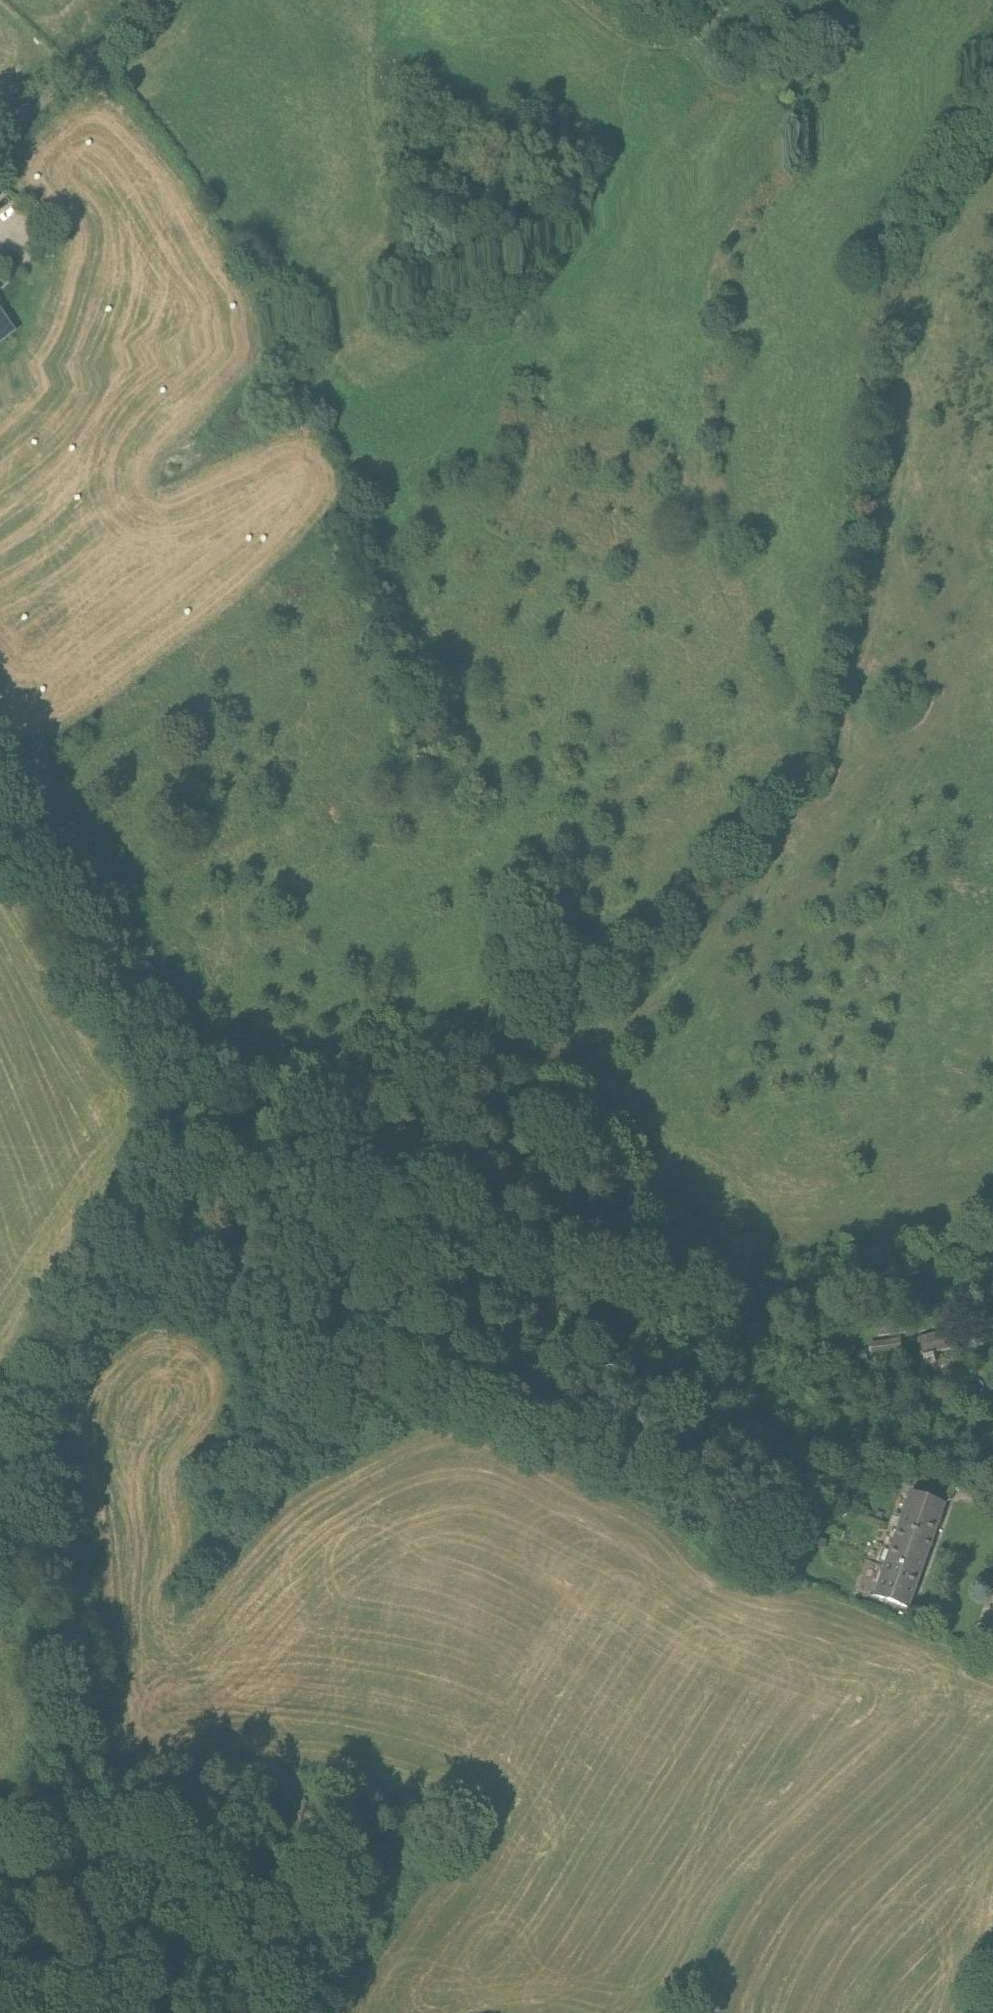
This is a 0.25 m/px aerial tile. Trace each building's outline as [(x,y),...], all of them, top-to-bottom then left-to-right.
[(4,369),(22,357),(0,325),(0,364),(4,369)] [(948,1329),(926,1333),(929,1352),(952,1348),(948,1329)] [(962,1457),(947,1457),(947,1465),(962,1465),(962,1457)] [(910,1493),(898,1527),(933,1539),(945,1505),(910,1493)] [(898,1527),(886,1560),(920,1573),(933,1539),(898,1527)] [(826,1539),(814,1531),(810,1538),(821,1546),(826,1539)] [(908,1607),(920,1573),(886,1560),(873,1594),(908,1607)] [(983,1633),(992,1637),(992,1607),(983,1633)]
